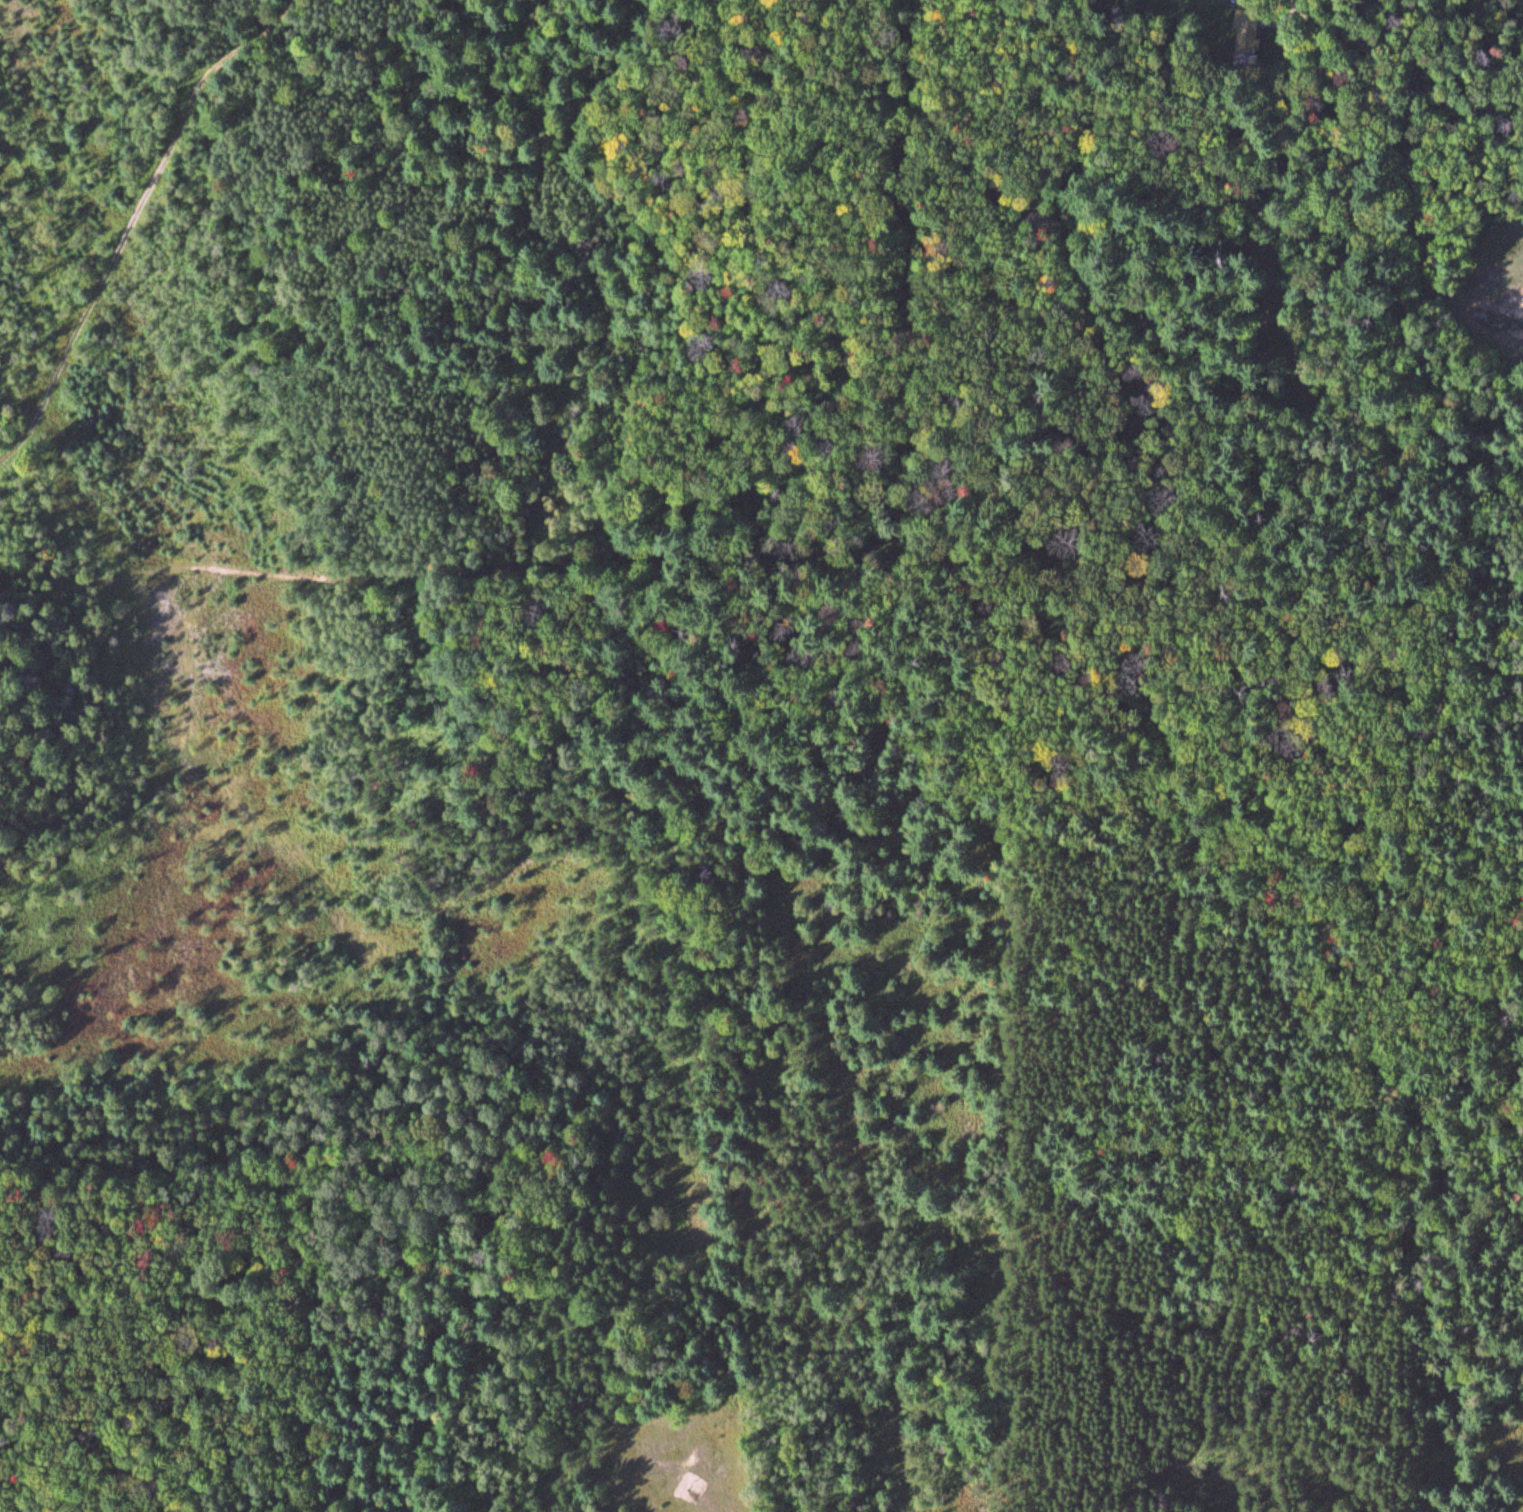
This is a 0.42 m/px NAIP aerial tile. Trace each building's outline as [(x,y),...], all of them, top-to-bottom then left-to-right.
[(1230,15),(1231,67),(1253,66),(1252,15),(1230,15)]
